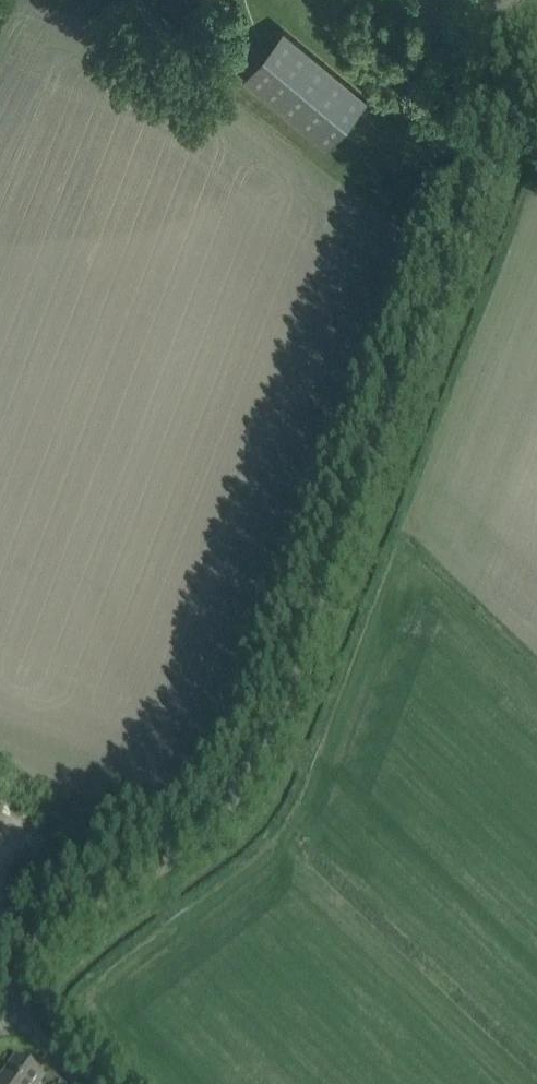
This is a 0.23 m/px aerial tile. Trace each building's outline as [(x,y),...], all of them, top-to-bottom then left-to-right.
[(328,146),(367,99),(283,28),(244,76),(328,146)] [(0,1081),(0,1083),(38,1083),(43,1077),(17,1058),(0,1081)]
